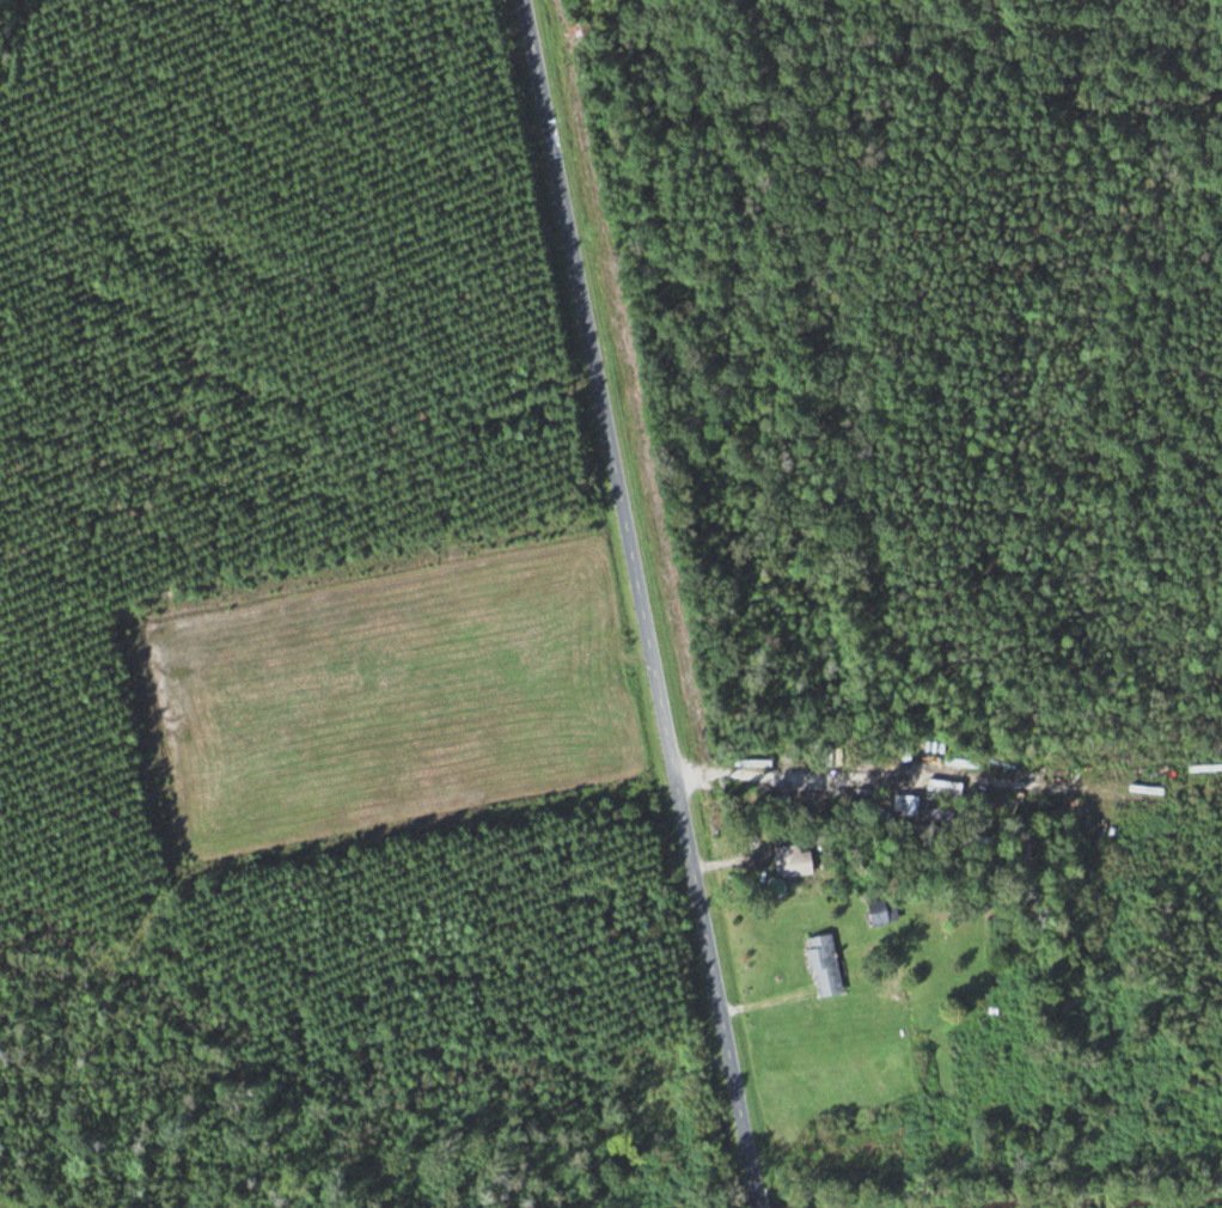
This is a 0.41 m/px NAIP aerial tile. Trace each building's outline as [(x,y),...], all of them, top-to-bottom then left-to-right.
[(810,845),(777,848),(779,878),(813,875),(810,845)] [(808,938),(817,997),(842,994),(833,934),(808,938)]
